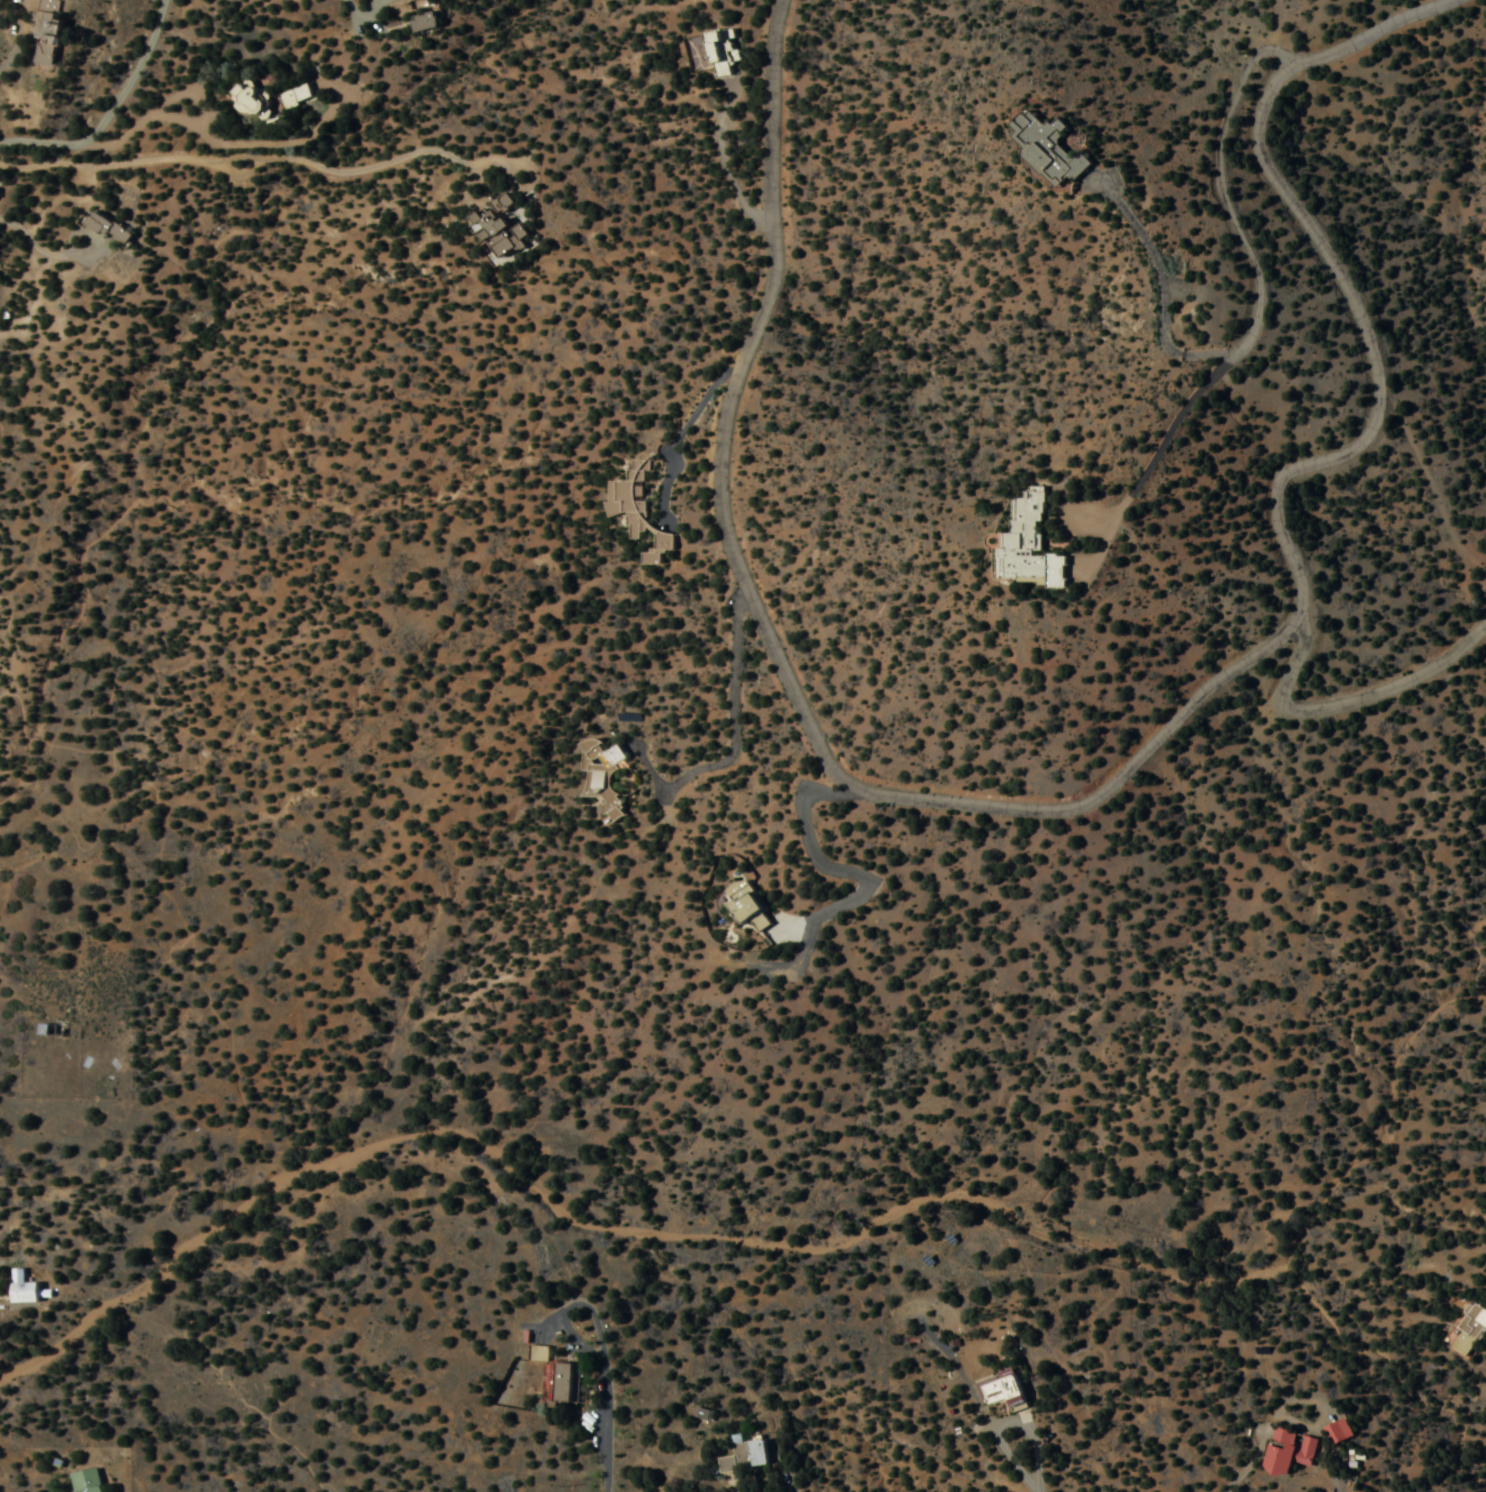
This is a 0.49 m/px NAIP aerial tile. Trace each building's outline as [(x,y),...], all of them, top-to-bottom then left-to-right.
[(38,36),(35,65),(53,67),(60,15),(33,12),(30,35),(38,36)] [(436,28),(433,12),(409,17),(412,33),(436,28)] [(712,79),(730,77),(728,64),(738,63),(734,29),(707,32),(712,79)] [(244,118),(256,110),(262,120),(279,110),(272,97),(264,102),(254,85),(244,91),(241,85),(228,93),(244,118)] [(283,108),(309,98),(305,86),(278,96),(283,108)] [(1061,188),(1073,176),(1078,181),(1096,163),(1083,151),(1078,157),(1061,140),(1074,127),(1062,116),(1053,126),(1033,107),(1017,124),(1023,130),(1017,136),(1033,151),(1028,156),(1061,188)] [(494,266),(525,247),(521,240),(528,235),(519,221),(510,227),(503,215),(516,207),(507,192),(464,218),(494,266)] [(122,247),(130,235),(94,210),(86,221),(122,247)] [(609,481),(607,516),(623,517),(623,525),(630,525),(629,539),(640,540),(640,539),(653,539),(652,563),(658,563),(659,551),(672,551),(673,534),(643,532),(646,470),(648,470),(648,461),(632,460),(632,471),(627,471),(626,482),(609,481)] [(1000,581),(1067,584),(1068,555),(1046,554),(1049,487),(1031,486),(1030,499),(1017,498),(1015,533),(1002,532),(1000,581)] [(587,797),(603,798),(604,800),(604,804),(611,824),(624,819),(624,815),(611,781),(611,775),(618,773),(618,764),(624,761),(618,745),(604,750),(600,739),(592,739),(583,743),(582,746),(586,756),(586,763),(589,771),(587,797)] [(739,927),(749,920),(758,933),(771,924),(743,882),(736,887),(741,894),(725,905),(739,927)] [(37,1037),(63,1037),(63,1026),(37,1026),(37,1037)] [(18,1272),(11,1272),(11,1304),(36,1304),(36,1284),(18,1284),(18,1272)] [(1485,1328),(1485,1313),(1471,1304),(1457,1329),(1462,1331),(1452,1349),(1468,1359),(1485,1328)] [(547,1347),(528,1346),(528,1362),(547,1362),(547,1347)] [(578,1365),(554,1364),(553,1402),(577,1403),(578,1365)] [(987,1406),(1007,1400),(1010,1413),(1024,1409),(1015,1375),(981,1385),(987,1406)] [(692,1417),(709,1422),(711,1412),(695,1408),(692,1417)] [(1332,1446),(1352,1437),(1344,1419),(1324,1428),(1332,1446)] [(1309,1468),(1313,1453),(1318,1454),(1321,1440),(1272,1429),(1263,1472),(1286,1478),(1289,1463),(1309,1468)] [(763,1440),(742,1443),(741,1435),(731,1436),(733,1456),(717,1458),(719,1473),(766,1468),(763,1440)] [(95,1469),(68,1475),(72,1491),(101,1491),(95,1469)]
